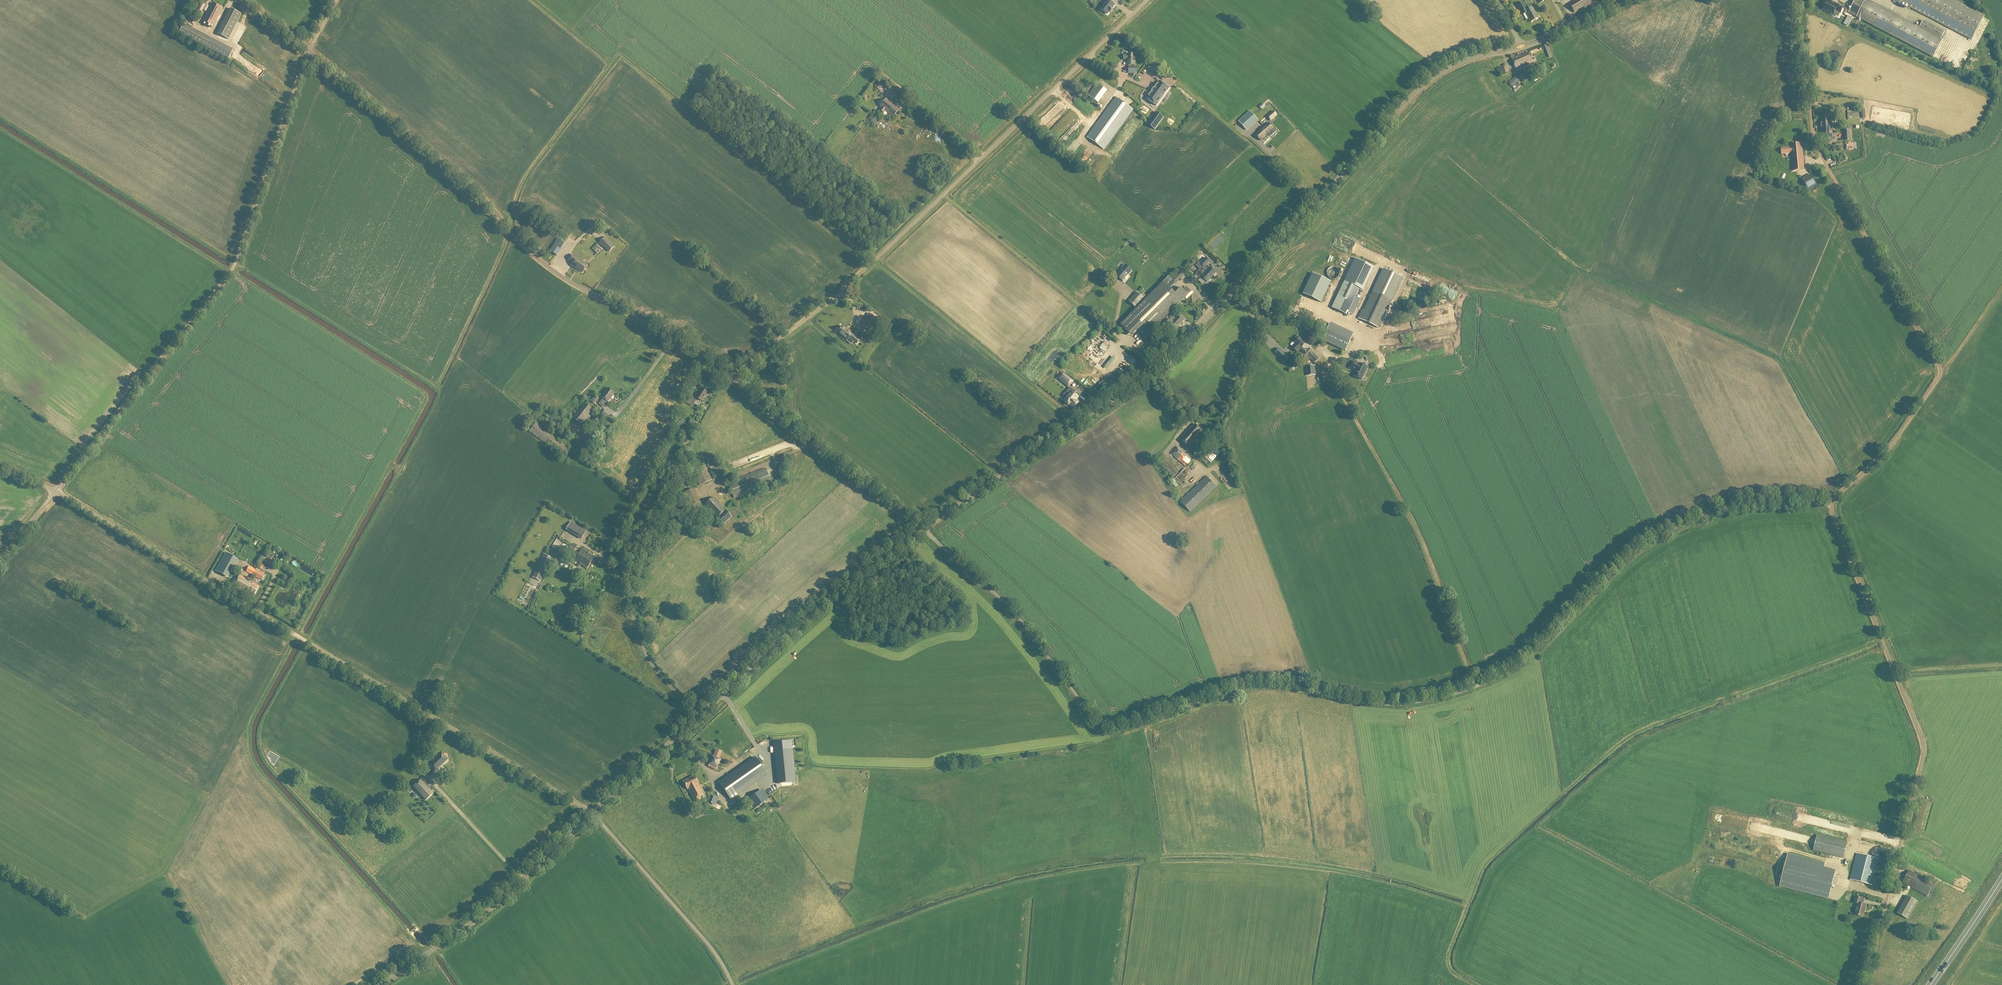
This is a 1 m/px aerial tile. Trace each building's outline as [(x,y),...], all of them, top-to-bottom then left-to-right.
[(1114,5),(1111,3),(1113,0),(1107,0),(1108,1),(1101,10),(1107,15),(1109,12),(1110,13),(1113,9),(1112,8),(1114,5)] [(1594,2),(1592,0),(1575,0),(1568,4),(1574,13),(1594,2)] [(1828,0),(1827,3),(1826,3),(1822,10),(1833,15),(1835,11),(1840,13),(1843,8),(1832,3),(1828,0)] [(1942,40),(1941,39),(1944,33),(1923,21),(1919,27),(1881,7),(1867,0),(1855,0),(1848,13),(1872,26),(1933,58),(1942,40)] [(1894,3),(1898,5),(1899,2),(1972,40),(1984,17),(1952,0),(1895,0),(1894,3)] [(218,16),(222,9),(212,3),(202,22),(212,27),(218,16)] [(1525,13),(1526,13),(1531,22),(1538,18),(1532,8),(1527,11),(1522,3),(1517,6),(1522,15),(1525,13)] [(240,15),(230,9),(217,35),(227,40),(240,15)] [(1976,46),(1989,20),(1984,17),(1971,43),(1976,46)] [(178,34),(207,49),(228,60),(232,51),(183,25),(178,34)] [(1941,45),(1935,55),(1944,60),(1948,55),(1943,52),(1945,47),(1941,45)] [(1521,66),(1531,62),(1527,53),(1511,59),(1516,70),(1522,67),(1521,66)] [(1123,60),(1127,60),(1127,66),(1128,66),(1128,74),(1136,74),(1136,67),(1135,67),(1135,55),(1127,55),(1127,56),(1124,55),(1123,60)] [(1513,88),(1520,81),(1516,77),(1508,83),(1513,88)] [(1146,99),(1156,106),(1169,88),(1159,81),(1146,99)] [(1098,103),(1107,91),(1097,84),(1088,96),(1098,103)] [(892,108),(894,105),(886,98),(879,107),(881,109),(880,111),(883,113),(884,112),(887,114),(887,113),(890,111),(888,109),(889,108),(890,108),(891,107),(892,108)] [(1104,150),(1133,110),(1116,98),(1087,138),(1104,150)] [(887,113),(887,114),(892,118),(900,109),(894,105),(892,108),(891,107),(890,108),(889,108),(888,109),(890,111),(887,113)] [(1846,120),(1859,119),(1859,110),(1845,111),(1846,120)] [(882,118),(874,112),(868,119),(876,125),(882,118)] [(1250,128),(1254,124),(1258,121),(1249,112),(1238,122),(1246,131),(1250,128)] [(1273,112),(1267,117),(1270,121),(1276,116),(1273,112)] [(1820,128),(1831,127),(1830,114),(1819,114),(1820,128)] [(1161,122),(1153,116),(1147,124),(1155,130),(1161,122)] [(1269,136),(1275,131),(1267,123),(1254,135),(1260,142),(1268,135),(1269,136)] [(1831,127),(1820,128),(1821,140),(1832,139),(1831,127)] [(1792,171),(1804,170),(1802,144),(1790,145),(1792,171)] [(1808,187),(1815,183),(1812,178),(1805,181),(1808,187)] [(608,252),(614,247),(605,238),(598,244),(603,248),(603,247),(608,252)] [(557,239),(549,252),(556,256),(564,243),(557,239)] [(572,255),(568,261),(572,264),(571,266),(576,269),(578,270),(579,271),(579,270),(583,273),(587,266),(582,262),(572,255)] [(1206,283),(1215,274),(1209,268),(1206,266),(1210,263),(1205,258),(1200,264),(1203,267),(1195,274),(1200,279),(1201,277),(1206,283)] [(1121,269),(1122,270),(1117,276),(1122,281),(1128,275),(1129,275),(1135,269),(1127,262),(1121,269)] [(1339,274),(1339,273),(1339,272),(1339,271),(1338,270),(1337,269),(1336,268),(1335,268),(1334,267),(1333,267),(1332,267),(1331,268),(1330,268),(1329,269),(1328,269),(1328,270),(1327,271),(1327,272),(1327,273),(1327,274),(1327,275),(1327,276),(1328,277),(1328,278),(1329,278),(1330,279),(1331,279),(1332,280),(1333,280),(1334,280),(1335,279),(1336,279),(1337,278),(1338,277),(1339,276),(1339,275),(1339,274)] [(1358,319),(1373,326),(1378,329),(1391,301),(1392,301),(1402,279),(1383,269),(1372,292),(1363,312),(1361,311),(1358,319)] [(1321,303),(1330,282),(1312,274),(1302,294),(1321,303)] [(1191,295),(1190,293),(1191,292),(1187,288),(1186,288),(1185,288),(1183,290),(1181,288),(1174,294),(1171,291),(1179,282),(1174,277),(1171,280),(1168,277),(1147,298),(1143,294),(1141,296),(1137,293),(1129,302),(1135,308),(1144,299),(1145,300),(1120,325),(1132,337),(1138,330),(1145,338),(1185,298),(1186,300),(1187,299),(1192,304),(1197,299),(1192,294),(1191,295)] [(1331,308),(1347,315),(1359,288),(1344,281),(1331,308)] [(856,326),(862,320),(849,309),(843,315),(856,326)] [(868,314),(866,317),(861,326),(862,326),(871,332),(879,320),(868,314)] [(1178,328),(1177,327),(1185,320),(1179,314),(1175,319),(1173,317),(1171,315),(1169,317),(1171,319),(1164,326),(1172,334),(1178,328)] [(1188,321),(1184,324),(1190,332),(1194,329),(1188,321)] [(1323,341),(1345,352),(1354,335),(1331,324),(1323,341)] [(847,331),(845,330),(841,327),(841,328),(838,332),(837,332),(847,340),(849,338),(854,342),(856,344),(859,340),(851,334),(851,335),(847,331)] [(1083,378),(1116,347),(1100,330),(1067,361),(1083,378)] [(1299,349),(1300,350),(1306,344),(1300,338),(1295,343),(1300,348),(1299,349)] [(1306,343),(1306,344),(1300,350),(1303,354),(1301,356),(1304,360),(1308,357),(1314,363),(1318,360),(1314,355),(1313,356),(1311,354),(1313,352),(1313,351),(1311,349),(1309,347),(1306,343)] [(1288,358),(1283,352),(1279,349),(1274,353),(1278,357),(1284,362),(1288,358)] [(1113,355),(1105,367),(1108,369),(1116,357),(1113,355)] [(1352,361),(1349,368),(1354,371),(1355,370),(1356,370),(1353,377),(1361,380),(1364,375),(1367,368),(1359,364),(1359,365),(1352,361)] [(1306,376),(1316,376),(1315,366),(1305,367),(1306,376)] [(1062,373),(1060,377),(1058,379),(1062,382),(1068,387),(1073,382),(1062,373)] [(1331,404),(1338,400),(1329,384),(1323,387),(1330,398),(1328,400),(1331,404)] [(613,393),(607,388),(600,397),(602,398),(600,401),(604,404),(606,401),(607,402),(610,398),(613,393)] [(1068,406),(1069,405),(1074,409),(1076,405),(1077,406),(1079,404),(1078,403),(1079,402),(1076,400),(1078,397),(1074,394),(1075,393),(1070,388),(1063,396),(1066,399),(1063,402),(1068,406)] [(702,402),(707,393),(701,389),(695,398),(702,402)] [(688,405),(692,398),(687,395),(683,402),(688,405)] [(581,426),(593,411),(583,403),(571,418),(581,426)] [(1197,437),(1202,431),(1195,425),(1189,430),(1188,430),(1179,439),(1191,450),(1200,440),(1197,437)] [(573,436),(576,432),(570,427),(566,431),(573,436)] [(609,446),(613,442),(605,435),(602,439),(609,446)] [(581,453),(589,445),(585,441),(577,449),(581,453)] [(600,454),(605,448),(598,441),(593,448),(600,454)] [(1212,460),(1217,454),(1212,451),(1207,457),(1212,460)] [(1182,459),(1190,466),(1193,461),(1185,455),(1182,459)] [(1190,510),(1217,486),(1206,475),(1180,499),(1190,510)] [(713,497),(707,503),(719,517),(725,512),(716,501),(717,501),(713,497)] [(724,525),(733,518),(728,512),(719,518),(724,525)] [(586,532),(570,522),(566,530),(581,539),(586,532)] [(587,569),(593,558),(581,551),(575,560),(581,563),(580,564),(587,569)] [(225,577),(236,558),(225,553),(215,571),(225,577)] [(540,582),(552,559),(544,555),(532,577),(540,582)] [(271,567),(274,561),(268,559),(265,564),(271,567)] [(264,576),(249,567),(246,572),(259,579),(262,580),(264,576)] [(234,587),(243,592),(250,579),(247,577),(246,579),(240,576),(234,587)] [(250,579),(243,592),(253,597),(259,586),(252,583),(254,581),(250,579)] [(712,757),(709,765),(717,768),(720,760),(719,760),(722,752),(716,750),(713,757),(712,757)] [(794,783),(791,750),(776,751),(779,784),(794,783)] [(434,772),(438,768),(447,760),(442,754),(428,766),(434,772)] [(720,784),(730,799),(766,773),(756,759),(720,784)] [(698,784),(694,776),(683,782),(687,790),(688,789),(690,794),(693,792),(696,798),(695,799),(697,802),(700,800),(699,797),(703,795),(699,788),(698,788),(696,785),(698,784)] [(426,801),(433,793),(432,792),(432,791),(422,779),(412,788),(420,796),(421,795),(426,801)] [(767,800),(761,791),(748,800),(753,806),(757,803),(759,806),(767,800)] [(1813,850),(1844,858),(1848,843),(1817,835),(1813,850)] [(1872,885),(1878,859),(1857,854),(1850,880),(1872,885)] [(1780,886),(1829,898),(1835,872),(1823,869),(1824,865),(1788,855),(1780,886)] [(1927,897),(1934,884),(1909,870),(1902,883),(1927,897)] [(1865,910),(1867,905),(1861,903),(1862,898),(1855,896),(1854,903),(1858,904),(1855,915),(1863,917),(1865,910)] [(1897,913),(1908,919),(1918,902),(1907,896),(1897,913)]
